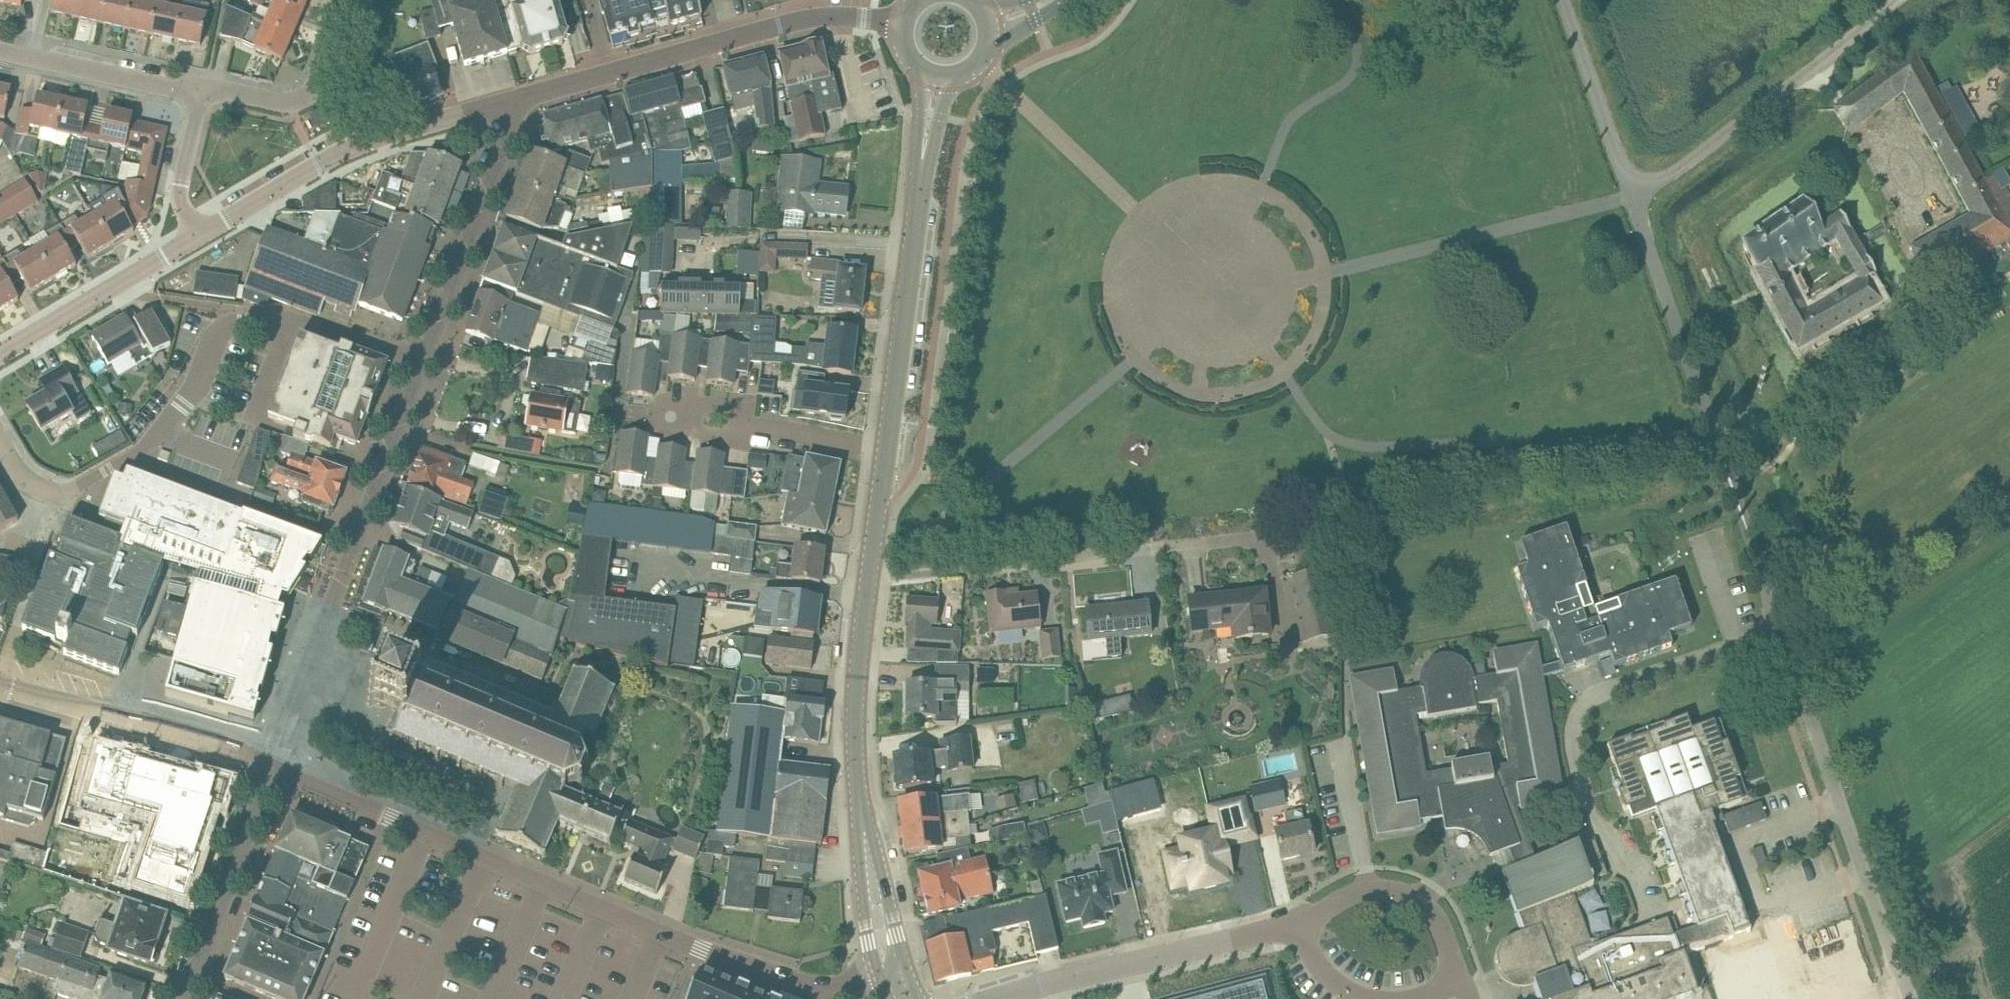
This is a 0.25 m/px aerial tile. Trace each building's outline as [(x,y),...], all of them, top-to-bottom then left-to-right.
[(51,12),(77,18),(81,0),(54,0),(51,12)] [(77,18),(102,24),(108,0),(81,0),(77,18)] [(102,24),(126,29),(132,0),(108,0),(102,24)] [(132,0),(126,29),(151,34),(157,6),(132,0)] [(176,40),(201,45),(209,5),(185,0),(184,0),(182,11),(176,40)] [(275,2),(302,14),(308,0),(271,0),(275,2)] [(439,28),(453,24),(465,66),(507,53),(492,0),(431,0),(439,28)] [(557,0),(546,0),(516,8),(514,0),(492,0),(507,53),(523,49),(532,54),(563,45),(568,36),(557,0)] [(610,36),(627,31),(629,37),(642,34),(640,28),(656,23),(657,27),(668,24),(669,26),(702,17),(697,0),(600,0),(610,36)] [(302,14),(275,2),(265,25),(292,37),(302,14)] [(151,34),(176,40),(182,11),(157,6),(151,34)] [(282,61),(292,37),(265,25),(226,8),(220,39),(242,44),(282,61)] [(433,9),(419,13),(426,40),(441,35),(433,9)] [(428,43),(410,50),(390,58),(409,109),(442,96),(432,70),(438,68),(428,43)] [(821,43),(796,48),(796,49),(779,53),(788,89),(794,115),(786,118),(788,143),(825,135),(819,107),(840,102),(834,76),(828,78),(821,43)] [(1847,100),(1834,109),(1848,131),(1862,122),(1904,91),(1971,214),(1910,248),(1928,282),(1942,275),(1946,278),(2005,244),(2009,251),(2009,193),(2007,187),(2001,190),(1993,176),(1984,180),(1962,140),(1980,129),(1957,86),(1951,90),(1939,97),(1934,90),(1914,52),(1847,100)] [(771,88),(763,56),(723,66),(731,96),(721,98),(724,109),(733,139),(754,137),(753,131),(774,128),(769,89),(771,88)] [(673,79),(624,92),(625,95),(631,118),(642,115),(650,144),(652,144),(652,225),(674,227),(680,226),(683,226),(681,181),(681,152),(692,150),(681,108),(704,102),(696,73),(674,80),(673,79)] [(1947,82),(1934,90),(1939,97),(1951,90),(1947,82)] [(5,118),(11,89),(0,87),(0,117),(5,118)] [(41,130),(56,134),(64,101),(38,95),(34,112),(21,109),(16,132),(8,128),(3,141),(12,159),(19,155),(27,137),(39,139),(41,130)] [(609,163),(612,193),(639,189),(652,189),(652,144),(650,144),(642,115),(631,118),(625,95),(602,101),(602,100),(544,116),(553,150),(587,141),(590,153),(598,151),(602,165),(609,163)] [(64,101),(56,134),(72,137),(70,146),(87,150),(93,124),(85,123),(89,106),(64,101)] [(93,124),(87,150),(98,152),(108,155),(110,145),(126,149),(132,121),(133,116),(107,110),(103,127),(93,124)] [(132,121),(126,149),(144,153),(141,167),(158,170),(167,129),(132,121)] [(8,128),(0,123),(0,141),(2,142),(3,141),(8,128)] [(70,146),(64,172),(82,176),(87,150),(70,146)] [(586,172),(531,152),(519,184),(553,197),(557,185),(578,193),(586,172)] [(462,165),(428,153),(416,185),(383,172),(367,214),(388,212),(392,213),(400,199),(409,202),(405,213),(439,225),(462,165)] [(819,162),(799,160),(783,158),(780,176),(783,176),(779,211),(806,214),(806,211),(845,216),(848,188),(816,184),(819,162)] [(123,196),(122,196),(123,198),(123,199),(135,219),(134,219),(137,223),(148,216),(158,170),(141,167),(137,184),(127,182),(126,182),(123,196)] [(25,180),(14,187),(27,208),(38,201),(25,180)] [(303,200),(303,213),(336,214),(336,183),(303,200)] [(553,197),(519,184),(507,217),(541,230),(541,228),(559,229),(567,206),(552,201),(553,197)] [(14,187),(3,193),(16,215),(27,208),(14,187)] [(103,199),(88,208),(94,216),(111,245),(134,231),(128,222),(134,219),(135,219),(123,199),(123,198),(122,196),(123,196),(121,194),(119,191),(117,189),(109,187),(99,193),(103,199)] [(0,195),(0,215),(4,222),(16,215),(3,193),(0,195)] [(751,230),(752,193),(727,193),(726,229),(751,230)] [(1743,245),(1799,349),(1880,302),(1867,279),(1876,274),(1840,213),(1819,227),(1803,203),(1743,245)] [(340,216),(327,250),(327,251),(416,285),(430,248),(429,248),(436,229),(412,220),(411,222),(394,217),(391,225),(390,224),(389,226),(355,213),(352,221),(340,216)] [(61,225),(74,247),(80,244),(89,258),(111,245),(94,216),(81,224),(76,216),(61,225)] [(589,232),(587,222),(568,226),(569,236),(589,232)] [(674,227),(652,225),(644,224),(641,272),(672,274),(674,227)] [(30,240),(36,251),(37,250),(54,279),(76,265),(68,251),(74,247),(61,225),(46,234),(44,232),(30,240)] [(562,248),(505,227),(503,226),(483,281),(484,282),(517,294),(614,329),(634,274),(618,267),(633,226),(565,240),(562,248)] [(701,227),(680,226),(679,235),(701,236),(701,227)] [(269,297),(318,315),(323,300),(355,312),(358,304),(403,321),(416,285),(327,251),(327,250),(268,229),(246,289),(247,289),(247,288),(269,297)] [(784,244),(761,243),(759,272),(775,273),(776,258),(783,258),(784,244)] [(37,250),(36,251),(23,258),(18,250),(3,259),(16,281),(22,278),(31,292),(54,279),(37,250)] [(738,252),(738,264),(759,264),(759,253),(738,252)] [(19,300),(10,285),(16,281),(3,259),(0,261),(0,311),(19,300)] [(811,259),(809,278),(838,281),(834,309),(860,312),(865,270),(839,267),(840,262),(811,259)] [(239,277),(197,271),(194,294),(236,300),(239,277)] [(642,274),(642,295),(652,295),(652,290),(656,290),(662,274),(642,274)] [(484,282),(466,331),(497,342),(496,345),(497,348),(507,351),(509,351),(510,347),(527,353),(541,314),(513,304),(517,294),(484,282)] [(754,285),(662,282),(661,312),(758,315),(759,302),(753,302),(754,285)] [(269,297),(247,288),(247,289),(243,300),(265,308),(269,297)] [(544,306),(539,323),(573,335),(579,318),(544,306)] [(126,318),(93,338),(108,365),(111,363),(119,376),(171,345),(151,312),(134,322),(135,324),(131,326),(126,318)] [(662,314),(660,324),(676,326),(677,316),(662,314)] [(750,362),(808,366),(828,370),(828,372),(851,374),(856,331),(829,328),(826,346),(807,344),(806,349),(793,348),(792,356),(773,354),(777,318),(752,317),(751,334),(750,345),(750,362)] [(658,361),(670,363),(671,363),(675,335),(661,334),(658,355),(633,352),(627,393),(654,397),(658,361)] [(671,363),(670,363),(669,376),(695,380),(697,367),(709,368),(713,340),(675,335),(671,363)] [(284,436),(309,445),(310,443),(311,444),(315,441),(336,449),(340,438),(357,445),(367,418),(368,419),(379,390),(377,389),(387,363),(353,350),(353,351),(341,346),(339,351),(299,336),(289,363),(278,392),(279,392),(268,419),(288,426),(285,434),(284,433),(284,436)] [(573,338),(566,355),(583,361),(589,344),(574,338),(573,338)] [(749,373),(750,362),(750,345),(713,340),(709,368),(707,381),(734,385),(735,372),(749,373)] [(616,351),(589,342),(589,344),(583,361),(582,363),(599,366),(612,367),(614,368),(616,351)] [(584,393),(588,365),(558,360),(531,359),(527,382),(584,393)] [(599,366),(598,376),(601,380),(611,381),(612,367),(599,366)] [(47,393),(27,405),(42,431),(72,413),(78,422),(91,414),(63,367),(40,381),(47,393)] [(825,375),(798,371),(796,392),(805,393),(802,412),(846,418),(850,390),(824,387),(825,375)] [(759,380),(758,394),(773,396),(775,381),(759,380)] [(154,388),(127,430),(142,439),(169,398),(154,388)] [(544,397),(532,395),(527,425),(576,434),(581,404),(559,400),(560,393),(545,391),(544,397)] [(257,428),(237,483),(255,489),(271,433),(257,428)] [(641,485),(654,487),(655,487),(658,459),(646,457),(649,435),(622,432),(617,473),(620,473),(618,483),(621,486),(640,489),(641,485)] [(526,454),(529,439),(501,434),(498,448),(526,454)] [(309,445),(284,436),(278,451),(291,456),(287,469),(307,477),(306,479),(310,481),(309,485),(322,489),(322,488),(339,494),(347,472),(317,462),(316,464),(304,459),(309,445)] [(529,439),(526,454),(540,456),(542,441),(529,439)] [(686,449),(659,446),(658,459),(655,487),(654,487),(653,497),(662,498),(663,488),(680,491),(681,490),(693,492),(697,464),(696,464),(684,462),(686,449)] [(451,457),(422,447),(409,484),(432,492),(431,494),(466,506),(474,484),(461,479),(467,463),(451,457)] [(719,496),(719,495),(732,497),(735,469),(723,467),(724,454),(698,451),(696,464),(697,464),(693,492),(692,492),(690,509),(705,510),(707,494),(719,496)] [(749,472),(776,475),(779,455),(752,451),(749,472)] [(474,454),(471,468),(499,473),(502,459),(474,454)] [(833,503),(841,464),(806,456),(802,476),(793,474),(788,493),(833,503)] [(307,477),(287,469),(277,465),(272,480),(306,493),(302,503),(329,512),(330,507),(334,509),(339,494),(322,488),(322,489),(309,485),(310,481),(306,479),(307,477)] [(748,471),(735,469),(732,497),(745,498),(748,471)] [(227,509),(189,495),(127,471),(124,480),(115,477),(100,517),(108,520),(103,533),(68,520),(54,558),(50,557),(23,630),(55,642),(56,638),(69,642),(64,654),(119,674),(129,650),(127,649),(132,635),(138,638),(163,566),(171,544),(227,565),(245,515),(243,515),(227,509)] [(473,513),(407,488),(394,524),(403,528),(398,541),(422,551),(423,550),(438,556),(490,578),(499,558),(443,535),(448,523),(467,530),(473,513)] [(605,505),(607,492),(594,489),(591,503),(605,505)] [(18,520),(0,490),(0,531),(18,520)] [(478,513),(502,521),(509,499),(485,492),(478,513)] [(826,534),(833,503),(788,493),(782,525),(826,534)] [(700,518),(589,503),(588,514),(587,514),(584,530),(584,531),(582,537),(583,537),(569,599),(577,602),(568,640),(667,667),(671,645),(676,610),(605,600),(612,541),(731,557),(729,573),(751,576),(755,541),(713,536),(715,525),(700,518)] [(243,515),(245,515),(227,565),(171,544),(163,566),(198,582),(166,697),(229,715),(229,714),(254,720),(288,600),(323,543),(244,514),(243,515)] [(757,527),(728,523),(726,538),(755,541),(757,527)] [(1528,567),(1516,571),(1535,624),(1534,624),(1536,629),(1547,625),(1560,662),(1539,668),(1540,669),(1532,671),(1533,679),(1540,678),(1554,674),(1564,671),(1595,660),(1607,656),(1610,655),(1611,659),(1614,667),(1672,646),(1668,635),(1691,627),(1675,580),(1617,600),(1618,601),(1621,612),(1586,624),(1574,589),(1585,585),(1586,585),(1566,527),(1520,543),(1528,567)] [(1577,539),(1575,540),(1578,549),(1589,545),(1587,537),(1587,536),(1584,537),(1582,538),(1579,539),(1577,539)] [(825,550),(805,548),(796,547),(794,565),(778,563),(776,577),(820,583),(825,550)] [(411,580),(417,563),(384,551),(364,604),(438,632),(452,596),(427,586),(431,572),(420,567),(414,581),(411,580)] [(0,556),(0,619),(2,618),(17,559),(0,556)] [(490,578),(469,570),(442,638),(543,679),(552,656),(553,654),(559,638),(567,611),(555,606),(490,578)] [(1006,591),(986,593),(990,633),(1041,628),(1038,593),(1007,596),(1006,591)] [(819,599),(799,597),(763,592),(761,611),(780,613),(778,630),(815,635),(819,599)] [(1269,636),(1266,613),(1264,593),(1189,600),(1192,636),(1230,632),(1231,640),(1269,636)] [(931,624),(937,624),(938,600),(907,598),(905,622),(909,622),(907,648),(938,651),(937,663),(958,663),(960,632),(931,630),(931,624)] [(555,606),(567,611),(559,638),(568,640),(577,602),(569,599),(555,606)] [(671,645),(669,662),(694,666),(703,602),(677,599),(676,610),(671,645)] [(164,604),(156,633),(178,640),(186,611),(164,604)] [(1148,604),(1086,609),(1090,660),(1120,657),(1119,637),(1151,635),(1148,604)] [(1303,620),(1297,622),(1302,642),(1333,634),(1328,614),(1303,620)] [(1044,660),(1061,658),(1058,630),(1041,632),(1044,660)] [(814,643),(770,637),(766,663),(811,669),(814,643)] [(1504,976),(1512,981),(1521,984),(1530,983),(1534,981),(1541,998),(1680,998),(1711,988),(1696,949),(1750,930),(1716,836),(1708,814),(1743,802),(1735,780),(1740,778),(1727,742),(1722,744),(1714,722),(1692,730),(1687,717),(1663,725),(1665,729),(1632,741),(1631,737),(1607,746),(1623,790),(1618,792),(1624,810),(1629,809),(1632,818),(1656,810),(1698,926),(1673,935),(1667,920),(1657,923),(1640,929),(1591,946),(1572,894),(1593,886),(1591,880),(1607,874),(1595,840),(1579,846),(1578,844),(1535,859),(1517,808),(1562,800),(1558,778),(1550,780),(1549,771),(1553,771),(1540,698),(1544,697),(1540,678),(1533,679),(1532,671),(1540,669),(1539,668),(1535,647),(1493,654),(1497,675),(1472,679),(1468,669),(1461,662),(1452,658),(1443,658),(1434,661),(1427,668),(1423,677),(1423,688),(1397,692),(1394,671),(1377,674),(1361,677),(1354,688),(1356,700),(1364,699),(1365,707),(1357,709),(1361,729),(1365,728),(1378,801),(1381,801),(1383,809),(1375,810),(1377,823),(1388,831),(1421,825),(1420,821),(1443,817),(1445,828),(1456,827),(1465,829),(1474,833),(1481,838),(1487,846),(1492,855),(1509,849),(1515,866),(1503,871),(1525,931),(1513,935),(1505,940),(1499,948),(1497,958),(1498,967),(1504,976)] [(395,737),(416,745),(413,750),(417,751),(419,746),(436,754),(434,759),(438,760),(440,755),(458,763),(456,768),(460,770),(462,765),(480,772),(478,777),(481,779),(483,774),(501,781),(499,786),(503,788),(505,783),(516,788),(509,803),(505,801),(503,805),(508,807),(503,818),(498,816),(497,820),(502,822),(497,831),(492,834),(494,837),(498,835),(542,853),(544,858),(547,857),(545,853),(559,822),(608,843),(610,846),(613,845),(611,841),(621,815),(625,814),(625,812),(622,813),(564,789),(566,786),(579,782),(581,786),(584,784),(580,779),(585,768),(591,768),(590,764),(586,765),(581,753),(585,750),(583,747),(588,734),(593,736),(595,741),(597,740),(595,737),(601,723),(604,724),(605,722),(602,720),(607,707),(611,709),(612,706),(608,705),(614,692),(619,690),(618,687),(615,689),(575,672),(574,670),(571,671),(573,675),(568,688),(565,687),(564,689),(567,690),(562,703),(553,699),(546,715),(536,711),(538,706),(535,704),(533,709),(514,701),(516,696),(513,695),(510,700),(493,692),(495,687),(492,686),(489,691),(471,683),(473,678),(470,677),(468,682),(450,674),(452,669),(449,668),(446,673),(426,664),(424,660),(422,661),(423,663),(419,661),(410,665),(406,674),(409,681),(389,672),(387,666),(383,668),(385,673),(373,701),(368,703),(370,707),(375,705),(395,713),(387,731),(394,734),(390,736),(391,738),(395,737)] [(969,668),(956,668),(936,668),(936,684),(907,684),(907,718),(936,717),(936,725),(957,725),(957,722),(969,722),(969,668)] [(977,669),(977,683),(993,683),(993,669),(977,669)] [(763,697),(761,711),(786,715),(784,740),(819,744),(822,721),(823,721),(825,703),(788,699),(788,700),(763,697)] [(1098,703),(1088,705),(1092,721),(1101,718),(1098,703)] [(786,715),(732,708),(718,832),(737,834),(772,838),(786,715)] [(67,740),(0,721),(0,812),(3,813),(2,819),(28,826),(37,822),(38,817),(44,819),(67,740)] [(969,738),(960,739),(940,741),(941,751),(895,756),(898,789),(932,785),(930,769),(949,767),(950,771),(973,769),(969,738)] [(100,751),(87,799),(158,818),(136,883),(185,900),(192,880),(194,880),(201,858),(199,858),(216,807),(222,808),(229,784),(200,776),(200,778),(145,763),(145,761),(123,755),(122,757),(100,751)] [(830,770),(781,764),(772,838),(821,844),(830,770)] [(1035,780),(1019,783),(1023,802),(1039,799),(1035,780)] [(1150,804),(1149,799),(1158,797),(1154,780),(1110,792),(1118,822),(1133,818),(1131,809),(1150,804)] [(1279,781),(1260,786),(1250,788),(1255,811),(1285,804),(1279,781)] [(603,784),(598,797),(610,802),(615,789),(603,784)] [(938,798),(900,802),(903,828),(938,824),(939,826),(968,823),(967,812),(971,812),(969,795),(938,798)] [(1181,848),(1165,852),(1173,888),(1190,884),(1192,892),(1227,884),(1225,876),(1232,875),(1225,847),(1258,839),(1253,816),(1251,816),(1246,797),(1207,806),(1214,831),(1179,840),(1181,848)] [(1745,809),(1723,817),(1728,829),(1730,833),(1767,819),(1765,814),(1761,803),(1759,804),(1745,809)] [(1314,852),(1310,833),(1308,825),(1305,826),(1301,810),(1284,814),(1288,830),(1275,833),(1282,860),(1314,852)] [(276,851),(277,852),(304,863),(283,910),(333,932),(370,849),(341,837),(341,838),(337,836),(337,835),(291,815),(276,851)] [(629,820),(628,822),(620,841),(643,850),(640,859),(634,856),(625,880),(657,894),(667,870),(661,868),(669,848),(696,859),(705,837),(682,827),(677,840),(629,820)] [(938,824),(903,828),(906,853),(941,849),(957,847),(956,838),(970,836),(968,823),(939,826),(938,824)] [(995,841),(1028,838),(1024,823),(999,827),(995,841)] [(737,834),(718,832),(709,831),(706,854),(722,856),(723,846),(735,848),(737,834)] [(816,844),(769,838),(766,860),(814,866),(816,844)] [(44,872),(49,853),(13,843),(10,853),(0,850),(0,857),(44,872)] [(958,901),(993,893),(986,859),(971,862),(968,847),(941,854),(944,868),(919,874),(925,900),(916,902),(920,917),(960,908),(958,901)] [(72,871),(76,858),(53,851),(47,870),(71,877),(72,871)] [(1126,893),(1122,873),(1117,851),(1099,855),(1103,874),(1057,884),(1066,922),(1082,919),(1084,928),(1105,924),(1103,914),(1113,911),(1110,896),(1126,893)] [(304,863),(277,852),(257,898),(283,910),(304,863)] [(759,861),(730,857),(724,907),(753,911),(754,907),(769,909),(768,918),(800,922),(804,892),(772,888),(773,879),(757,877),(759,861)] [(1046,895),(942,919),(923,924),(937,983),(971,975),(971,974),(994,968),(991,956),(996,954),(995,951),(997,951),(992,932),(1029,923),(1036,954),(1059,949),(1046,895)] [(257,898),(256,898),(246,922),(248,923),(324,954),(333,932),(283,910),(257,898)] [(159,914),(125,903),(117,926),(99,920),(98,922),(99,923),(95,936),(98,943),(111,947),(109,951),(149,964),(150,962),(155,960),(158,956),(158,951),(155,947),(163,926),(155,923),(159,914)] [(1807,929),(1825,923),(1821,912),(1803,918),(1804,919),(1806,925),(1807,929)] [(248,923),(225,977),(276,998),(304,998),(324,954),(248,923)] [(61,924),(53,949),(81,959),(89,934),(61,924)] [(27,928),(26,933),(25,934),(18,932),(16,938),(22,940),(22,941),(42,949),(47,936),(27,928)] [(1796,985),(1800,984),(1781,931),(1713,955),(1728,997),(1724,998),(1801,998),(1796,985)] [(27,944),(19,966),(59,981),(55,993),(71,998),(141,998),(147,984),(112,972),(109,981),(103,979),(105,972),(27,944)] [(701,972),(689,998),(763,998),(701,972)] [(1265,976),(1177,998),(1265,998),(1270,997),(1265,976)]
